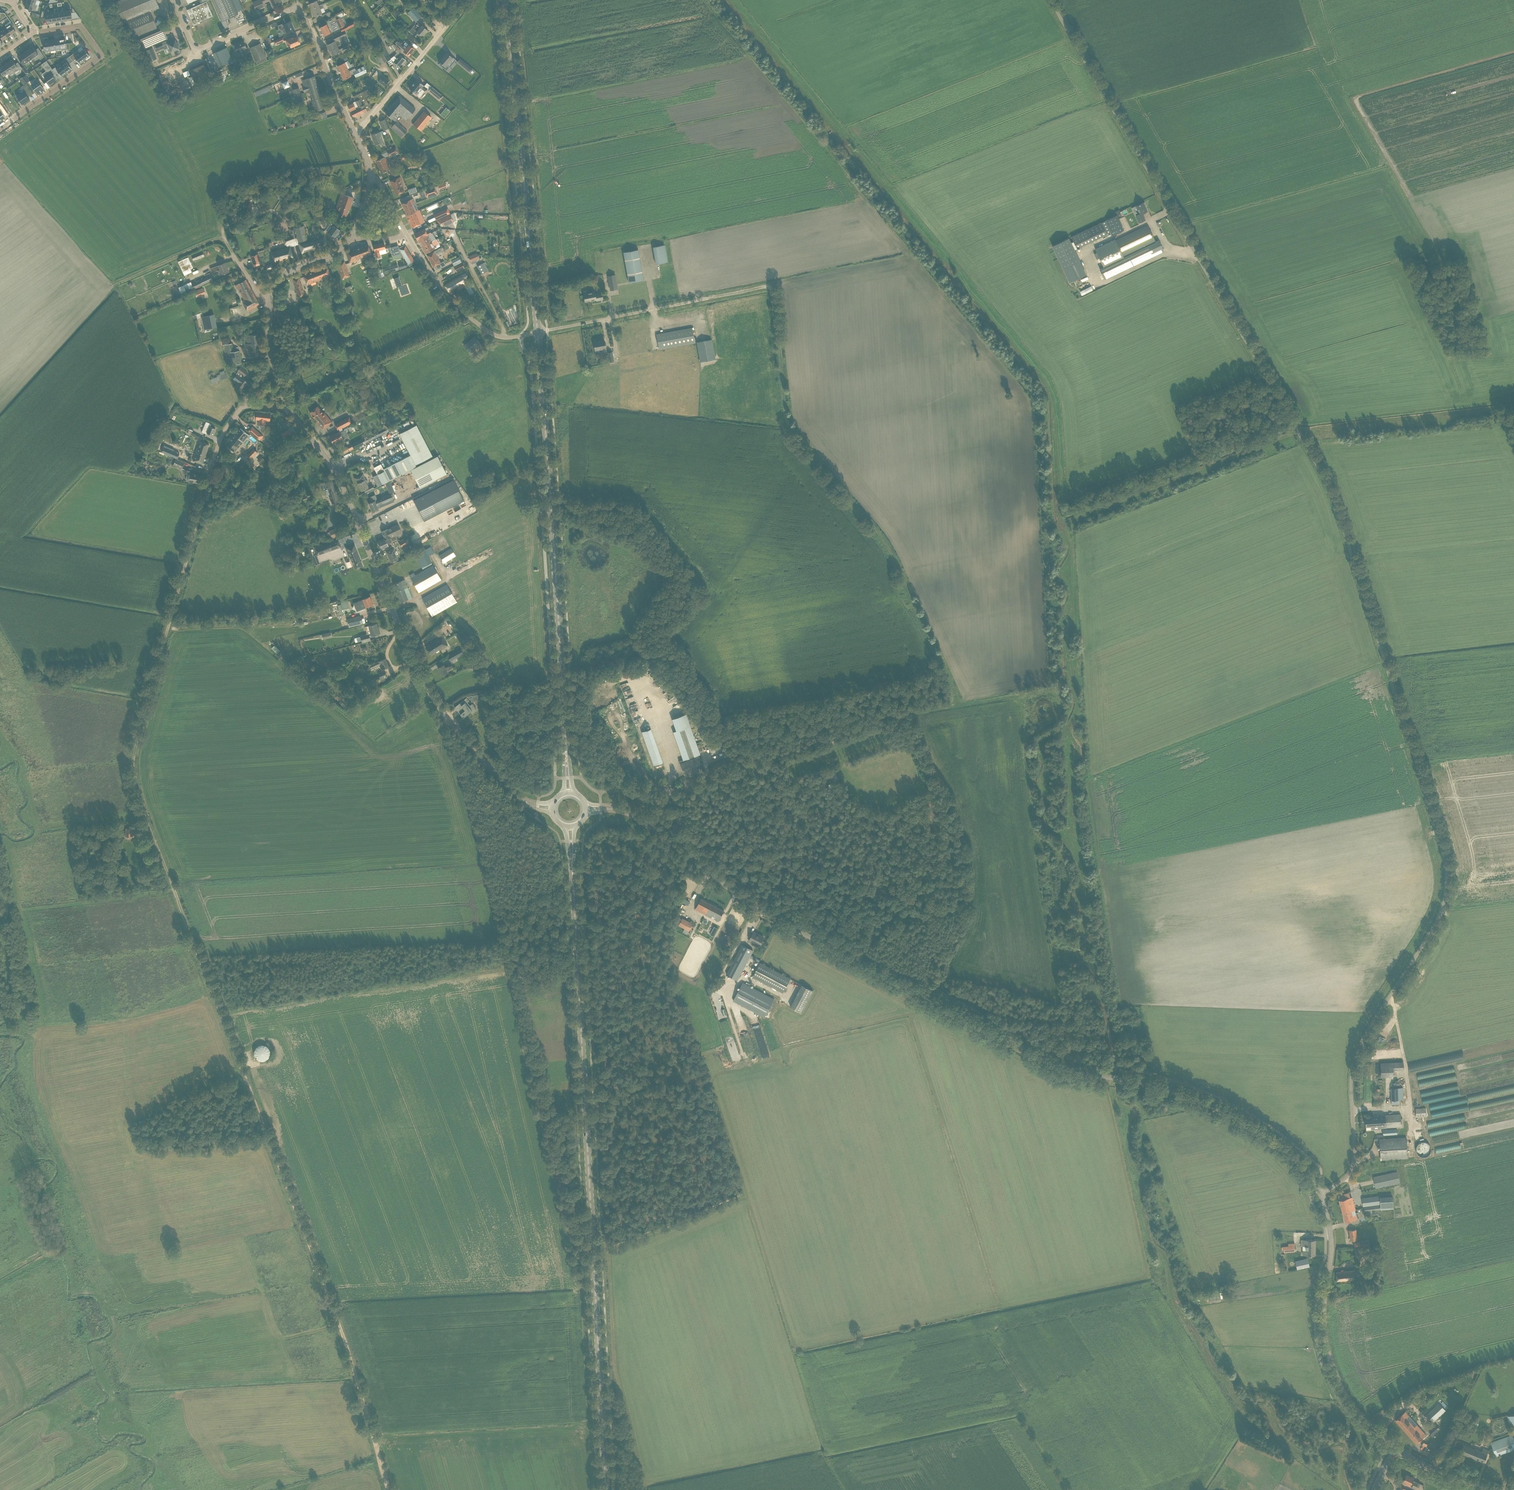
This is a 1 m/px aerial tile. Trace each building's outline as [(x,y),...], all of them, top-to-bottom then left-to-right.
[(150,12),(159,8),(156,0),(120,0),(113,3),(122,24),(126,22),(150,12)] [(221,21),(225,19),(238,14),(236,9),(234,4),(232,0),(212,0),(217,12),(221,21)] [(263,3),(269,0),(259,0),(253,3),(254,6),(256,10),(264,7),(263,3)] [(309,3),(312,9),(319,6),(319,5),(318,5),(316,0),(309,3)] [(347,0),(345,0),(342,2),(346,10),(351,7),(347,0)] [(189,14),(194,25),(198,23),(213,16),(206,1),(191,8),(193,12),(189,14)] [(26,2),(25,7),(35,11),(37,6),(35,5),(26,2)] [(319,6),(312,9),(315,16),(321,13),(324,12),(321,4),(319,5),(319,6)] [(414,7),(408,13),(415,22),(422,17),(414,7)] [(126,22),(133,38),(157,28),(150,12),(126,22)] [(344,25),(340,17),(344,16),(342,13),(336,15),(337,16),(318,25),(323,36),(344,26),(344,25)] [(284,23),(278,26),(279,30),(281,29),(283,34),(287,32),(294,29),(291,21),(285,24),(284,23)] [(346,30),(355,26),(352,21),(344,25),(344,26),(346,30)] [(10,23),(6,26),(11,34),(15,31),(10,23)] [(415,25),(409,32),(417,38),(420,34),(422,36),(427,30),(423,27),(418,23),(415,26),(415,25)] [(6,26),(2,29),(7,37),(11,34),(6,26)] [(163,29),(140,39),(144,49),(168,38),(163,29)] [(396,39),(390,32),(388,30),(386,33),(387,34),(387,35),(393,42),(396,39)] [(272,42),(270,37),(267,38),(265,31),(261,33),(266,44),(272,42)] [(327,44),(330,50),(332,55),(340,51),(340,52),(348,48),(346,43),(345,42),(343,38),(347,37),(344,31),(332,37),(334,41),(327,44)] [(414,40),(407,33),(405,35),(411,43),(414,40)] [(289,44),(291,48),(300,44),(297,36),(294,38),(293,37),(286,40),(287,44),(289,44)] [(65,38),(59,39),(61,48),(61,50),(70,49),(69,43),(66,43),(65,38)] [(172,39),(153,46),(156,52),(164,48),(163,48),(167,46),(168,49),(170,48),(171,51),(169,52),(169,53),(179,48),(178,46),(178,45),(178,43),(176,42),(175,40),(173,41),(172,39)] [(410,46),(409,45),(405,42),(403,44),(402,43),(403,42),(398,39),(393,44),(396,48),(400,52),(402,50),(409,55),(414,49),(410,46)] [(249,51),(247,47),(246,47),(243,40),(239,42),(240,44),(238,44),(238,42),(232,45),(237,58),(240,57),(239,55),(244,53),(245,53),(249,51)] [(266,57),(260,43),(250,48),(255,61),(266,57)] [(38,54),(32,45),(29,47),(30,49),(28,50),(34,58),(36,57),(35,56),(38,54)] [(157,59),(152,48),(145,50),(150,62),(157,59)] [(213,53),(219,67),(232,61),(227,48),(213,53)] [(84,49),(79,52),(84,60),(90,56),(84,49)] [(387,61),(391,59),(385,49),(381,51),(382,52),(381,52),(386,61),(387,61)] [(403,63),(406,60),(402,57),(399,55),(401,53),(397,49),(395,51),(397,52),(394,56),(397,58),(393,62),(395,63),(399,66),(402,62),(403,63)] [(34,58),(28,50),(23,53),(28,60),(32,58),(33,59),(34,58)] [(70,50),(68,54),(73,62),(77,60),(79,63),(84,60),(79,52),(75,56),(70,50)] [(382,64),(386,61),(381,52),(376,55),(382,64)] [(446,52),(439,61),(440,63),(439,64),(447,71),(449,68),(447,65),(453,58),(446,52)] [(28,60),(23,53),(21,54),(21,53),(17,56),(23,64),(28,60)] [(67,61),(61,65),(67,72),(72,69),(69,65),(73,62),(68,54),(65,58),(67,61)] [(346,55),(335,60),(337,65),(348,59),(346,55)] [(12,59),(8,62),(14,72),(19,69),(12,59)] [(353,72),(355,77),(367,72),(365,65),(356,70),(353,63),(350,65),(348,60),(338,66),(344,79),(351,76),(350,73),(353,72)] [(46,61),(41,65),(43,68),(44,67),(49,73),(44,77),(47,81),(50,86),(54,83),(54,82),(56,80),(53,76),(56,74),(52,69),(46,61)] [(8,62),(3,65),(8,73),(9,75),(14,72),(8,62)] [(464,62),(462,65),(469,72),(472,69),(464,62)] [(0,68),(0,71),(4,76),(8,73),(3,65),(0,68)] [(55,67),(52,69),(56,74),(58,72),(61,76),(67,72),(61,65),(56,69),(55,67)] [(210,80),(203,65),(190,70),(197,85),(210,80)] [(34,69),(31,72),(37,80),(31,84),(38,94),(43,90),(42,87),(45,85),(34,69)] [(378,81),(385,86),(389,80),(383,75),(381,77),(377,75),(379,72),(376,71),(372,76),(378,81)] [(310,106),(312,112),(325,108),(315,76),(302,80),(304,86),(302,87),(304,91),(309,89),(314,104),(310,106)] [(289,86),(286,78),(279,81),(282,89),(289,86)] [(427,88),(423,85),(424,85),(417,79),(416,79),(417,80),(409,88),(409,89),(416,94),(421,88),(425,92),(427,88)] [(23,91),(16,96),(22,105),(30,99),(28,97),(34,93),(26,83),(21,87),(23,91)] [(379,89),(375,85),(374,84),(370,88),(375,93),(379,89)] [(442,95),(432,87),(428,90),(439,99),(442,95)] [(354,118),(367,111),(371,109),(365,97),(369,95),(367,89),(353,96),(357,106),(355,107),(355,108),(352,109),(353,110),(350,111),(354,118)] [(303,101),(301,94),(294,96),(293,96),(295,103),(303,101)] [(415,109),(399,96),(385,113),(395,121),(396,119),(394,117),(397,113),(406,121),(415,109)] [(438,114),(437,115),(444,120),(447,117),(440,111),(438,112),(437,113),(438,114)] [(413,125),(420,131),(426,124),(429,121),(431,118),(424,112),(413,125)] [(388,128),(386,124),(384,119),(380,121),(384,130),(388,128)] [(391,127),(401,137),(406,131),(396,122),(391,127)] [(383,142),(381,136),(380,131),(371,134),(375,145),(383,142)] [(386,151),(389,156),(397,151),(395,147),(386,151)] [(380,159),(375,161),(381,173),(390,169),(384,157),(380,159)] [(404,191),(399,181),(401,181),(399,177),(395,179),(390,181),(396,195),(404,191)] [(437,195),(434,188),(425,191),(427,196),(430,195),(430,197),(437,195)] [(335,213),(346,217),(353,197),(341,193),(337,205),(340,206),(339,209),(336,208),(335,213)] [(416,212),(412,203),(413,203),(411,199),(410,200),(410,199),(401,204),(407,216),(416,212)] [(253,212),(250,202),(243,204),(247,214),(253,212)] [(1138,210),(1140,213),(1135,215),(1139,223),(1145,220),(1142,214),(1147,211),(1143,202),(1136,206),(1134,207),(1133,209),(1134,211),(1136,212),(1138,210)] [(322,204),(316,206),(320,217),(321,221),(327,219),(322,204)] [(407,216),(408,219),(409,221),(409,222),(410,223),(412,228),(421,224),(423,223),(422,220),(421,221),(416,212),(407,216)] [(437,220),(439,224),(443,223),(444,226),(454,222),(450,214),(437,220)] [(1113,235),(1124,230),(1117,215),(1072,237),(1077,248),(1111,232),(1113,235)] [(340,230),(336,227),(331,223),(325,230),(331,234),(335,237),(340,230)] [(1104,279),(1164,250),(1159,240),(1155,241),(1148,225),(1143,227),(1115,240),(1095,250),(1104,268),(1100,270),(1104,279)] [(290,246),(290,247),(298,244),(298,242),(294,226),(288,228),(290,236),(283,238),(284,241),(283,241),(284,245),(285,244),(286,247),(290,246)] [(315,248),(327,244),(324,234),(320,235),(321,237),(313,240),(312,238),(308,239),(307,240),(305,234),(306,234),(304,226),(295,228),(299,242),(298,242),(298,244),(302,253),(316,249),(315,248)] [(418,240),(431,233),(427,227),(414,234),(417,240),(418,240)] [(418,240),(422,247),(436,239),(435,240),(431,233),(418,240)] [(1086,275),(1069,238),(1052,246),(1070,282),(1086,275)] [(436,239),(422,247),(425,254),(439,246),(436,239)] [(384,242),(373,245),(374,250),(374,251),(375,251),(376,257),(380,256),(380,255),(387,253),(385,248),(384,242)] [(371,254),(370,249),(368,245),(346,253),(349,263),(355,261),(354,260),(371,254)] [(398,245),(390,247),(390,248),(392,256),(400,254),(398,247),(398,245)] [(652,247),(655,264),(668,262),(665,245),(652,247)] [(272,252),(275,262),(293,256),(290,247),(290,246),(272,252)] [(399,249),(408,264),(414,261),(405,246),(399,249)] [(434,252),(427,256),(433,267),(434,267),(436,270),(441,267),(445,265),(443,261),(440,263),(436,256),(443,252),(440,248),(434,252)] [(204,263),(205,265),(210,263),(210,264),(214,262),(218,270),(227,267),(222,257),(223,256),(220,249),(215,252),(211,254),(212,255),(207,257),(208,258),(203,260),(204,262),(204,263)] [(643,280),(638,250),(623,252),(629,282),(643,280)] [(469,257),(471,262),(472,262),(473,264),(477,262),(476,260),(479,259),(476,254),(469,257)] [(251,257),(254,266),(261,264),(259,260),(258,260),(256,255),(251,257)] [(459,257),(451,261),(454,266),(461,262),(459,257)] [(350,276),(346,265),(344,261),(336,263),(342,279),(350,276)] [(453,267),(456,272),(465,268),(462,263),(453,267)] [(487,271),(482,263),(477,266),(481,274),(487,271)] [(303,274),(307,284),(330,275),(327,265),(303,274)] [(201,280),(204,287),(222,279),(219,272),(201,280)] [(463,272),(444,285),(449,292),(460,284),(461,286),(466,283),(463,278),(466,276),(463,272)] [(616,283),(615,275),(608,276),(609,284),(616,283)] [(172,281),(176,291),(187,286),(182,276),(172,281)] [(393,278),(396,287),(402,285),(399,276),(393,278)] [(296,288),(299,297),(305,294),(299,279),(298,278),(292,280),(295,288),(296,288)] [(260,305),(246,279),(241,282),(236,285),(238,289),(241,288),(247,299),(243,301),(243,302),(242,303),(246,310),(247,310),(248,311),(255,307),(260,305)] [(203,288),(194,291),(196,297),(205,293),(203,288)] [(595,294),(595,291),(583,294),(585,302),(596,300),(596,301),(603,300),(602,293),(595,294)] [(201,317),(204,329),(217,327),(214,314),(201,317)] [(692,328),(651,335),(654,350),(695,343),(692,328)] [(247,335),(248,357),(260,356),(259,334),(247,335)] [(464,344),(463,345),(470,354),(481,344),(480,344),(474,336),(464,344)] [(697,342),(700,362),(715,359),(711,339),(697,342)] [(595,351),(602,349),(603,354),(606,353),(606,349),(604,340),(593,342),(595,351)] [(225,363),(226,366),(241,363),(239,351),(233,352),(232,343),(223,345),(225,363)] [(235,384),(243,389),(248,382),(242,378),(244,375),(244,376),(247,372),(240,367),(238,371),(236,374),(233,379),(237,382),(235,384)] [(363,402),(366,409),(372,407),(368,399),(363,402)] [(310,412),(323,429),(332,422),(318,406),(310,412)] [(256,419),(259,420),(258,425),(265,425),(265,420),(270,421),(270,414),(256,412),(256,419)] [(334,424),(337,430),(352,423),(349,417),(334,424)] [(208,430),(207,433),(212,435),(215,428),(210,426),(209,427),(205,425),(204,428),(208,430)] [(415,464),(432,455),(416,425),(399,434),(415,464)] [(248,430),(260,440),(264,436),(252,427),(248,430)] [(248,438),(249,435),(240,428),(226,445),(234,452),(246,437),(248,438)] [(194,433),(202,437),(204,433),(196,429),(194,433)] [(329,436),(334,444),(343,439),(339,431),(329,436)] [(353,449),(366,442),(364,438),(352,444),(351,444),(341,449),(344,453),(353,448),(353,449)] [(273,447),(266,441),(264,443),(271,450),(273,447)] [(193,461),(200,463),(203,464),(209,445),(200,442),(198,448),(199,448),(196,456),(194,455),(193,461)] [(177,458),(179,453),(173,451),(174,449),(164,445),(161,452),(177,458)] [(245,457),(251,464),(257,459),(261,456),(253,448),(245,457)] [(410,469),(420,487),(447,473),(437,455),(410,469)] [(408,456),(383,469),(384,470),(389,480),(414,467),(408,456)] [(176,459),(173,465),(182,468),(184,463),(176,459)] [(199,477),(200,475),(198,475),(194,474),(195,473),(190,472),(189,472),(189,470),(185,470),(184,474),(187,474),(190,475),(189,482),(193,483),(194,482),(198,483),(198,482),(199,481),(199,479),(199,477)] [(377,474),(382,484),(389,480),(384,470),(377,474)] [(368,482),(367,481),(366,480),(365,480),(364,480),(362,475),(360,477),(355,479),(357,484),(358,483),(361,490),(364,489),(365,492),(370,490),(374,488),(373,485),(368,488),(366,484),(367,483),(368,482)] [(339,502),(331,480),(324,483),(320,485),(324,496),(328,494),(332,504),(339,502)] [(389,480),(385,483),(389,493),(394,491),(390,480),(389,480)] [(413,500),(424,521),(464,500),(453,480),(413,500)] [(369,506),(370,506),(372,512),(378,509),(378,508),(394,501),(391,494),(377,500),(375,495),(370,497),(372,502),(369,503),(369,504),(369,506)] [(390,542),(392,547),(398,544),(395,535),(401,532),(397,524),(382,532),(385,538),(377,542),(380,549),(388,546),(387,543),(390,542)] [(329,531),(332,539),(339,536),(337,528),(329,531)] [(322,544),(320,544),(324,552),(341,546),(338,539),(326,543),(322,545),(322,544)] [(363,566),(354,544),(345,547),(347,552),(348,552),(355,569),(363,566)] [(297,552),(296,546),(284,549),(286,555),(297,552)] [(413,556),(414,558),(415,558),(421,569),(431,562),(428,556),(434,553),(430,546),(413,556)] [(386,552),(388,557),(389,557),(392,562),(398,559),(394,548),(386,552)] [(439,555),(444,563),(456,556),(451,548),(439,555)] [(409,575),(419,592),(441,580),(432,565),(415,575),(414,572),(409,575)] [(404,579),(393,584),(401,602),(412,598),(404,579)] [(422,598),(432,616),(457,602),(447,584),(422,598)] [(355,602),(358,610),(373,604),(370,596),(362,599),(363,600),(355,602)] [(347,599),(340,601),(343,612),(350,610),(347,599)] [(361,615),(348,618),(350,627),(363,624),(361,615)] [(380,633),(378,627),(377,623),(372,624),(369,625),(368,625),(368,626),(365,627),(366,630),(369,629),(371,634),(371,636),(375,634),(380,633)] [(460,636),(463,640),(465,639),(458,630),(454,633),(457,638),(460,636)] [(371,640),(369,636),(369,634),(367,635),(360,636),(361,641),(362,643),(371,640)] [(425,647),(430,655),(436,652),(448,645),(442,635),(432,642),(425,647)] [(263,646),(261,638),(254,640),(258,655),(263,654),(261,647),(263,646)] [(276,644),(272,647),(278,653),(281,649),(276,644)] [(448,657),(450,661),(463,654),(461,650),(448,657)] [(381,670),(389,666),(385,658),(370,665),(371,669),(379,666),(381,670)] [(453,668),(451,665),(445,668),(443,664),(438,667),(441,675),(453,668)] [(387,677),(384,670),(377,673),(379,676),(377,677),(377,678),(375,679),(374,678),(370,680),(374,687),(377,685),(376,682),(378,680),(387,677)] [(455,707),(463,717),(471,711),(472,713),(477,709),(472,704),(469,706),(466,703),(469,700),(467,697),(455,707)] [(676,730),(673,732),(683,759),(679,761),(682,769),(694,765),(691,757),(700,754),(690,726),(686,714),(672,719),(676,730)] [(725,746),(723,741),(714,745),(716,750),(725,746)] [(661,757),(651,760),(653,765),(662,762),(661,757)] [(723,760),(726,767),(733,765),(731,757),(723,760)] [(821,774),(827,785),(836,780),(830,769),(821,774)] [(125,836),(132,837),(133,829),(126,828),(125,836)] [(695,909),(719,921),(724,911),(701,898),(695,909)] [(689,930),(693,923),(682,918),(679,925),(689,930)] [(749,940),(760,945),(764,938),(757,934),(758,934),(754,932),(749,940)] [(751,955),(753,950),(742,944),(726,974),(737,980),(749,957),(755,960),(757,958),(751,955)] [(753,977),(783,993),(791,978),(760,962),(753,977)] [(733,1001),(764,1018),(774,999),(743,982),(733,1001)] [(804,984),(792,1007),(803,1012),(814,989),(804,984)] [(719,998),(713,1001),(718,1015),(725,1013),(719,998)] [(273,1056),(267,1043),(255,1049),(261,1062),(273,1056)] [(767,1045),(760,1046),(762,1057),(769,1055),(767,1045)] [(1402,1061),(1379,1062),(1379,1076),(1391,1075),(1391,1070),(1402,1069),(1402,1061)] [(1419,1086),(1456,1080),(1455,1073),(1454,1073),(1453,1067),(1440,1069),(1440,1073),(1435,1074),(1435,1078),(1418,1081),(1419,1086)] [(1404,1100),(1403,1088),(1391,1088),(1391,1099),(1390,1099),(1390,1100),(1398,1100),(1404,1100)] [(1452,1113),(1468,1110),(1467,1104),(1466,1097),(1442,1102),(1444,1108),(1450,1107),(1452,1113)] [(1415,1109),(1416,1117),(1426,1116),(1425,1108),(1415,1109)] [(1365,1117),(1366,1127),(1374,1126),(1374,1128),(1401,1126),(1400,1114),(1373,1116),(1373,1117),(1365,1117)] [(1407,1158),(1406,1137),(1379,1139),(1381,1160),(1407,1158)] [(1431,1151),(1431,1149),(1431,1148),(1430,1146),(1430,1145),(1429,1144),(1427,1143),(1426,1142),(1425,1142),(1423,1142),(1422,1142),(1421,1142),(1419,1143),(1418,1144),(1417,1145),(1417,1147),(1416,1148),(1416,1149),(1416,1151),(1417,1152),(1417,1153),(1418,1155),(1420,1155),(1421,1156),(1422,1156),(1424,1157),(1425,1156),(1426,1156),(1428,1155),(1429,1154),(1430,1153),(1430,1152),(1431,1151)] [(1373,1177),(1376,1188),(1400,1183),(1397,1171),(1373,1177)] [(1353,1201),(1352,1197),(1350,1197),(1349,1193),(1338,1195),(1339,1200),(1345,1222),(1350,1221),(1357,1219),(1355,1210),(1353,1201)] [(1362,1198),(1363,1206),(1381,1204),(1380,1196),(1362,1198)] [(1302,1255),(1310,1255),(1315,1255),(1315,1239),(1301,1239),(1300,1247),(1303,1247),(1302,1255)] [(1336,1272),(1337,1282),(1355,1280),(1354,1270),(1336,1272)] [(1207,1292),(1209,1301),(1221,1299),(1219,1289),(1207,1292)] [(1426,1414),(1433,1421),(1445,1410),(1438,1403),(1426,1414)] [(1416,1429),(1405,1417),(1408,1415),(1405,1411),(1395,1420),(1416,1443),(1426,1435),(1418,1427),(1416,1429)] [(1495,1456),(1513,1449),(1513,1441),(1512,1435),(1490,1442),(1495,1456)] [(1460,1453),(1484,1462),(1485,1457),(1488,1450),(1483,1447),(1481,1451),(1463,1444),(1460,1453)] [(1402,1483),(1406,1485),(1406,1484),(1412,1487),(1413,1484),(1419,1487),(1420,1483),(1415,1481),(1413,1480),(1414,1478),(1406,1474),(1402,1483)]
